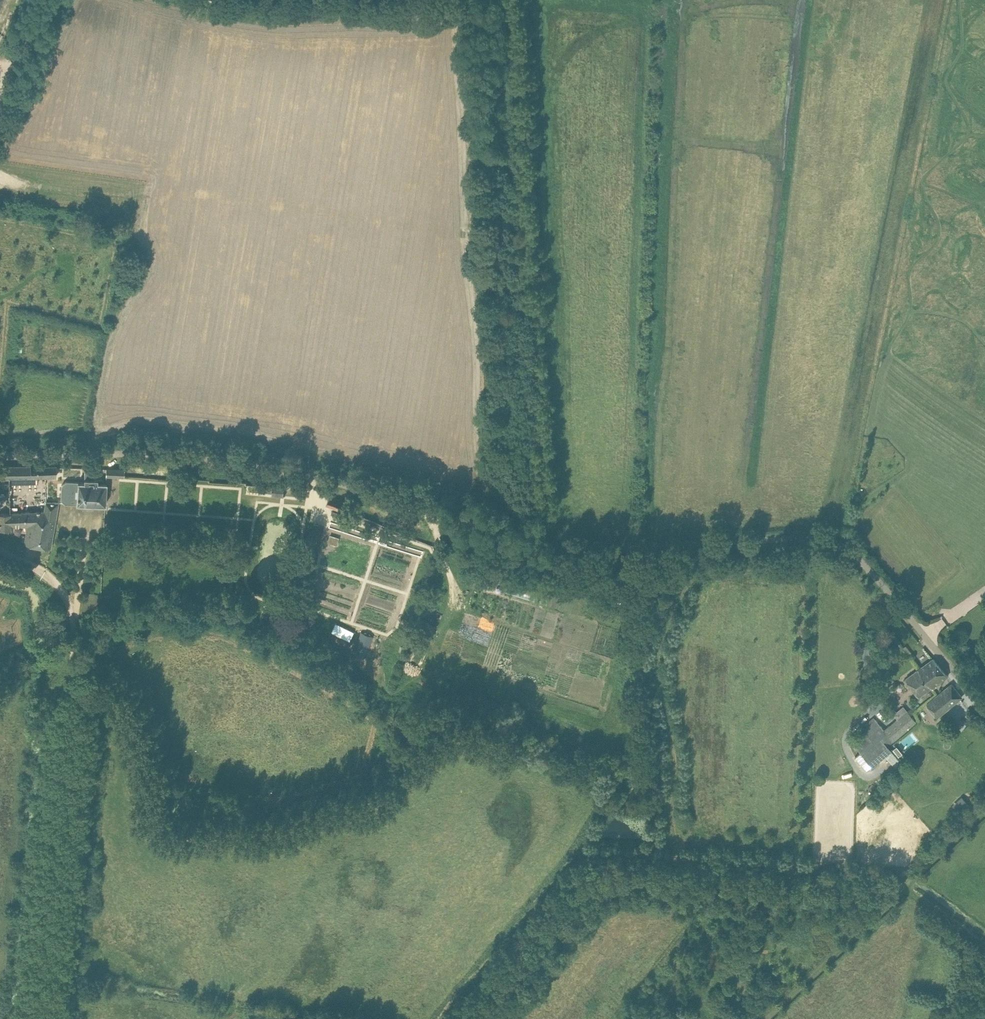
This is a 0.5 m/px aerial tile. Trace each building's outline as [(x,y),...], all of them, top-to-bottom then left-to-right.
[(0,466),(0,477),(10,477),(10,466),(0,466)] [(32,466),(10,466),(10,477),(56,476),(56,472),(61,472),(61,467),(56,467),(56,466),(32,467),(32,466)] [(61,489),(61,499),(64,502),(64,503),(83,504),(104,504),(105,505),(106,495),(106,482),(97,481),(98,477),(94,477),(94,473),(94,469),(94,468),(85,468),(84,474),(84,475),(84,478),(84,482),(66,481),(62,485),(61,489)] [(284,495),(285,486),(285,485),(273,484),(273,486),(272,493),(284,495)] [(345,512),(346,510),(349,503),(330,496),(327,506),(345,512)] [(0,513),(0,529),(10,529),(10,525),(27,525),(26,532),(24,543),(50,548),(58,502),(59,503),(59,502),(56,501),(46,501),(46,513),(8,513),(0,513)] [(339,537),(330,535),(328,542),(337,545),(339,537)] [(361,632),(353,654),(364,658),(372,636),(361,632)] [(931,687),(948,676),(933,658),(920,668),(925,673),(922,675),(931,687)] [(920,668),(906,678),(919,696),(931,687),(922,675),(925,673),(920,668)] [(951,684),(927,704),(937,717),(962,697),(951,684)] [(916,722),(907,711),(884,730),(875,720),(851,740),(860,752),(855,756),(867,770),(872,765),(874,767),(892,749),(888,745),(893,741),(916,722)] [(896,747),(893,750),(899,757),(902,754),(896,747)]
